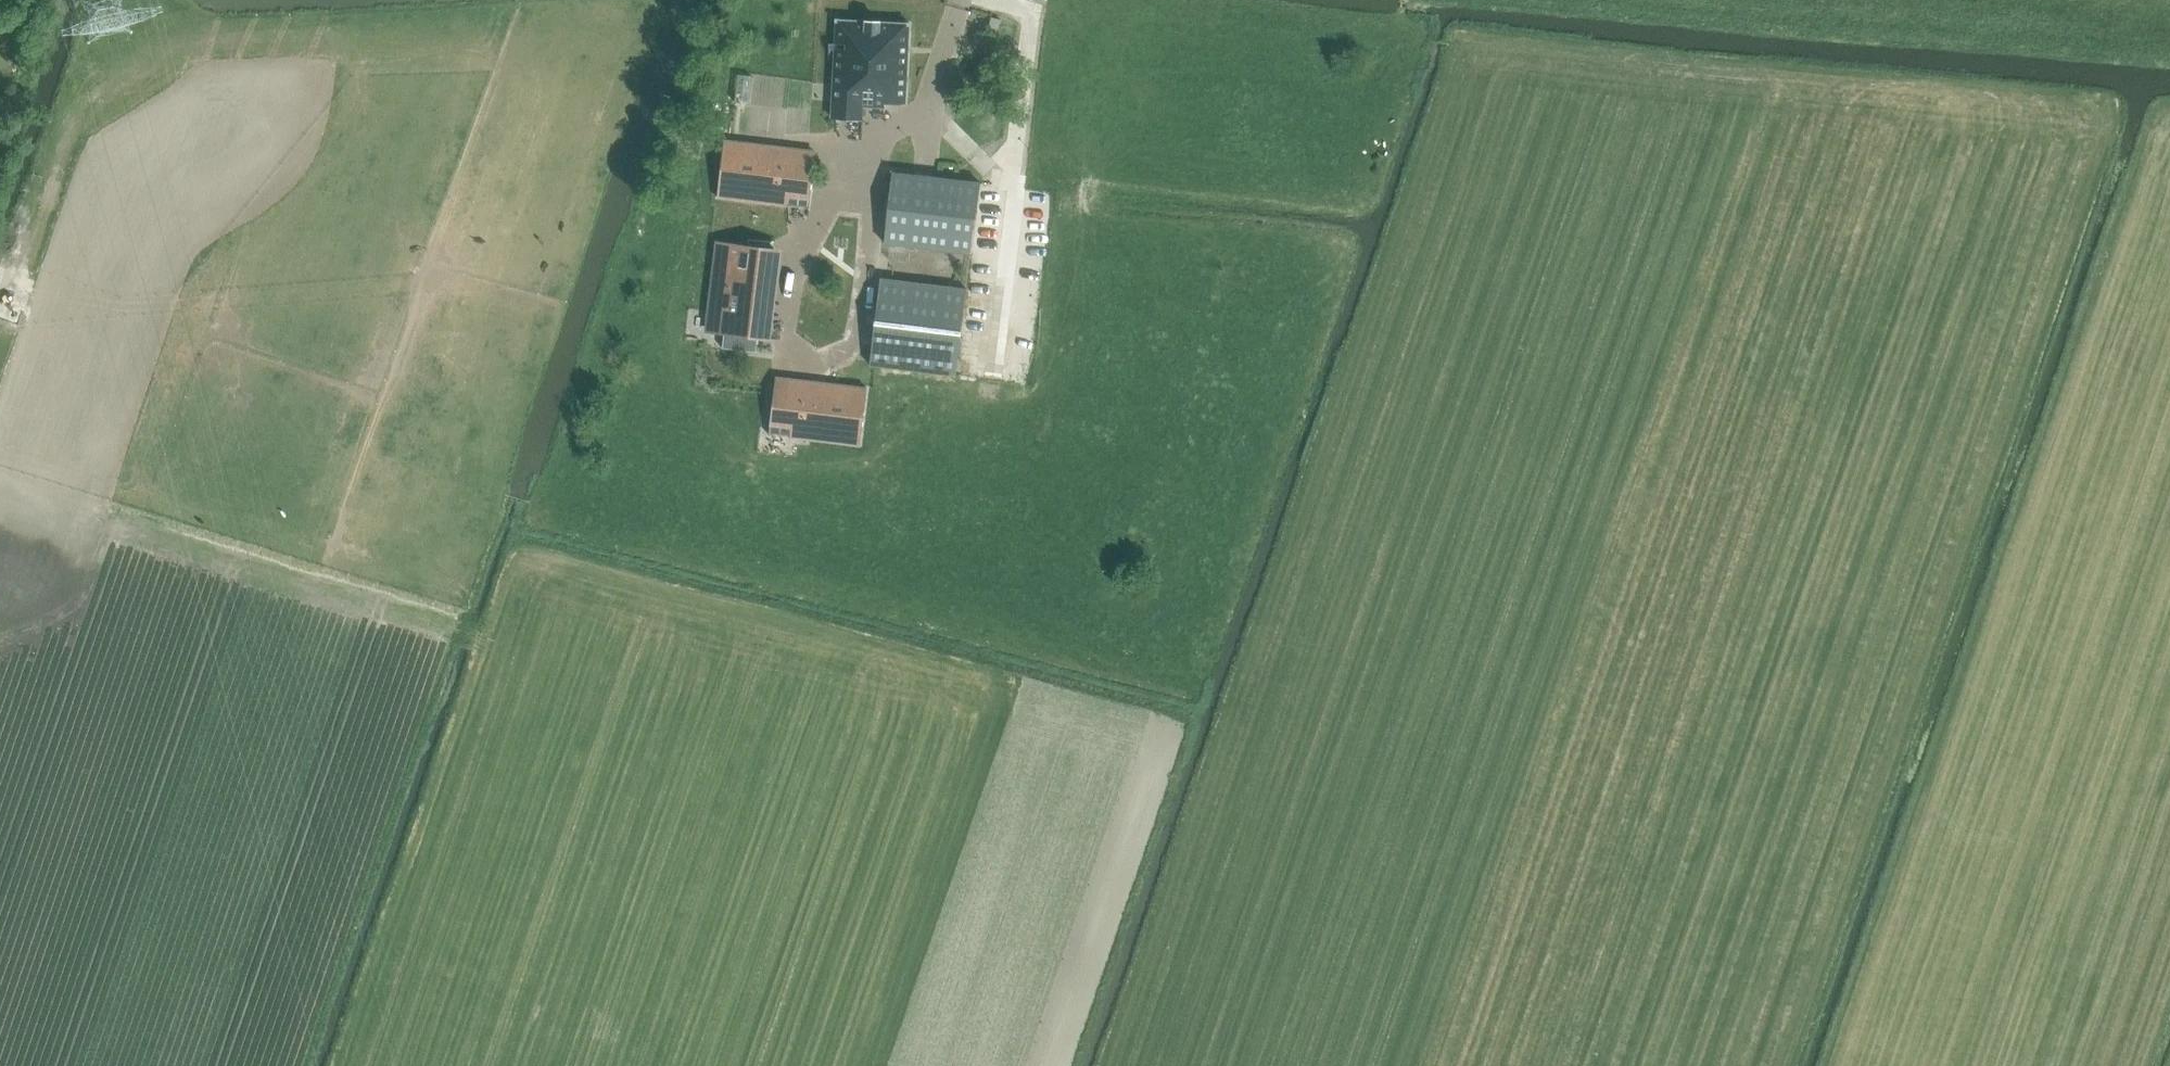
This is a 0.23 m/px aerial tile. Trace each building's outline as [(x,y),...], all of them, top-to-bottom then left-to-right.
[(907,103),(911,23),(837,19),(831,117),(862,118),(863,105),(885,106),(885,102),(907,103)] [(796,148),(725,140),(718,197),(788,206),(789,197),(810,200),(815,159),(795,157),(796,148)] [(885,243),(973,253),(982,182),(893,171),(885,243)] [(763,339),(775,247),(717,240),(708,311),(717,312),(714,333),(763,339)] [(958,376),(969,289),(881,279),(870,365),(958,376)] [(792,436),(861,445),(869,387),(799,378),(797,388),(775,385),(770,426),(793,429),(792,436)]
